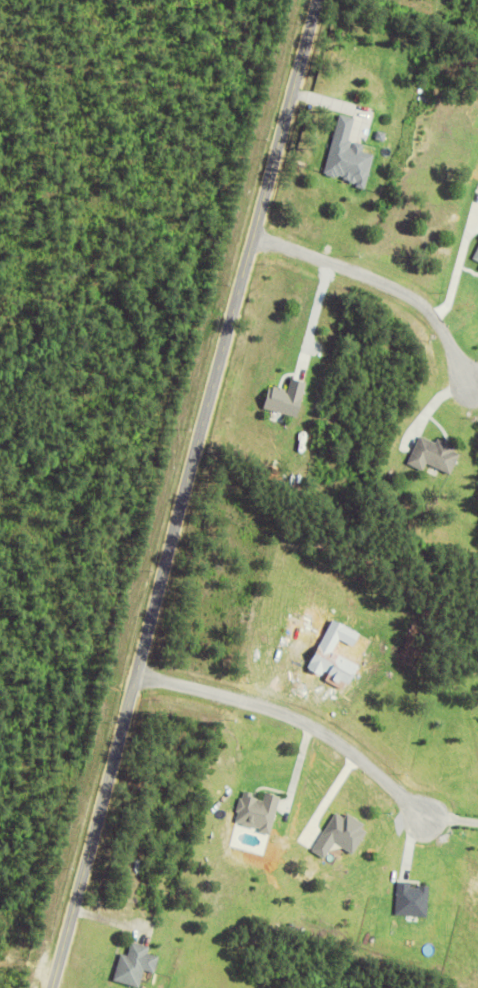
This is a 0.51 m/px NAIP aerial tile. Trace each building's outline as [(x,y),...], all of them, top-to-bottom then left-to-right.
[(328,176),(371,185),(377,154),(366,152),(368,144),(353,141),(358,117),(341,114),(328,176)] [(265,408),(303,417),(312,382),(294,377),(291,389),(271,384),(265,408)] [(409,463),(427,471),(431,464),(455,474),(465,451),(439,440),(438,443),(422,435),(409,463)] [(275,832),(284,795),(269,791),(267,797),(246,792),(238,823),(275,832)] [(358,854),(373,827),(350,813),(348,817),(338,811),(315,850),(329,858),(338,842),(358,854)] [(398,914),(431,915),(432,886),(414,885),(414,882),(399,882),(398,914)] [(163,955),(152,953),(153,945),(134,941),(131,954),(123,952),(117,981),(144,986),(148,969),(160,972),(163,955)]
